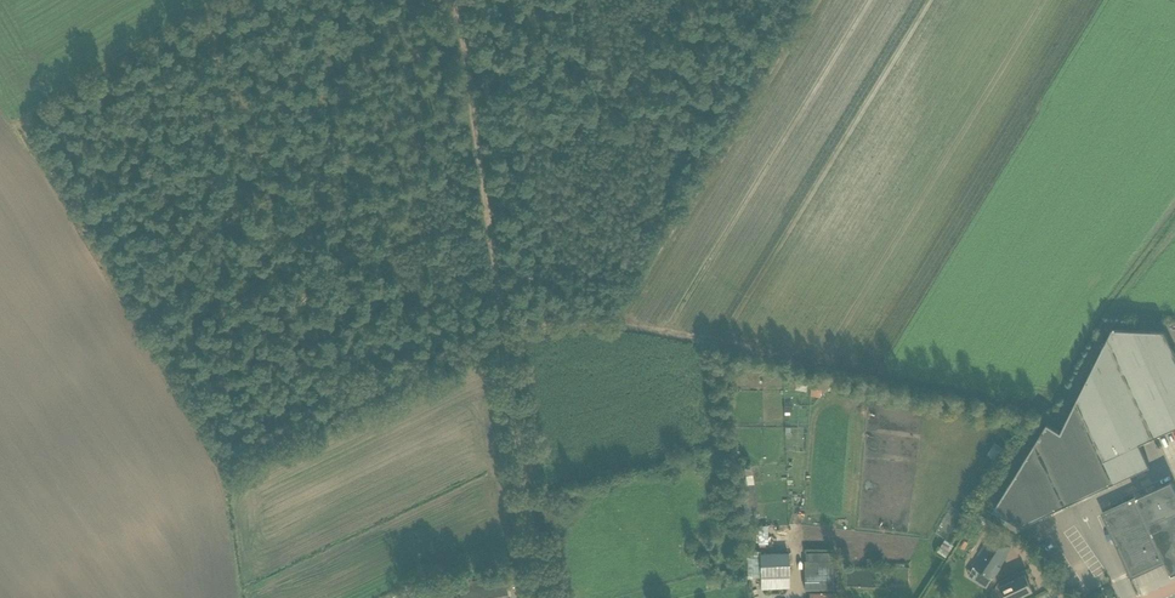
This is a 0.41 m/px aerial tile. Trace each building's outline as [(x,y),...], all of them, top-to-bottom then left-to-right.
[(1112,329),(1061,431),(1047,423),(994,509),(1020,526),(1150,466),(1140,444),(1174,427),(1174,353),(1164,331),(1112,329)] [(1172,481),(1103,513),(1131,577),(1165,561),(1171,575),(1174,574),(1174,488),(1172,481)] [(994,536),(973,568),(991,579),(991,580),(1000,567),(998,566),(1010,546),(994,536)] [(760,554),(761,589),(789,588),(789,553),(760,554)] [(804,562),(805,591),(833,591),(832,562),(804,562)] [(1007,597),(1016,597),(1032,591),(1025,575),(1001,586),(1007,597)]
